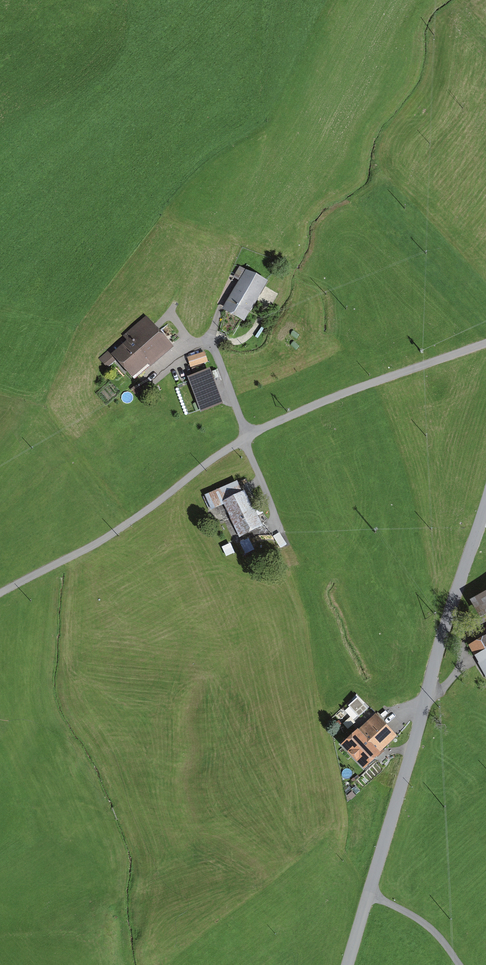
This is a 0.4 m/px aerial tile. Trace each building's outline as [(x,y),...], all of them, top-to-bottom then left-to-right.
[(264,282),(247,272),(225,308),(243,318),(264,282)] [(169,346),(146,320),(127,336),(131,340),(116,353),(133,373),(148,360),(150,362),(169,346)] [(205,352),(188,357),(191,368),(208,363),(205,352)] [(210,367),(188,376),(201,411),(224,403),(210,367)] [(240,493),(235,483),(207,496),(212,507),(225,500),(240,533),(259,525),(243,492),(240,493)] [(281,545),(287,543),(283,530),(277,532),(281,545)] [(242,539),(247,551),(256,548),(251,535),(242,539)] [(471,601),(483,620),(485,619),(485,592),(471,601)] [(471,644),(485,672),(485,636),(471,644)] [(375,716),(345,744),(364,765),(394,736),(375,716)]
